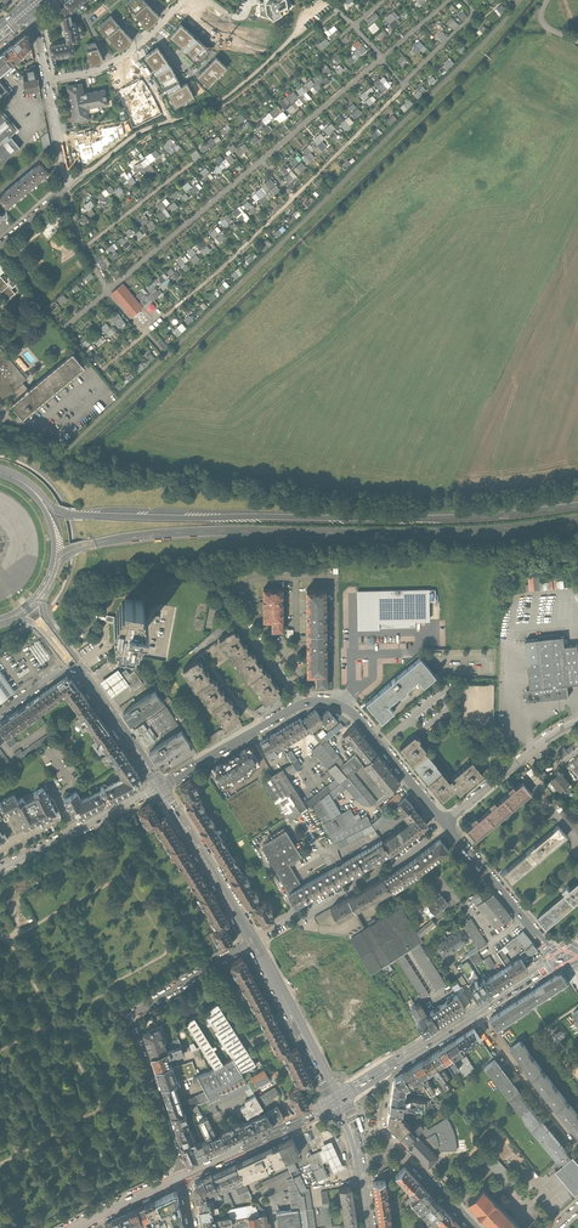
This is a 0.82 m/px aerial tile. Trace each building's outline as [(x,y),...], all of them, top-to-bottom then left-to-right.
[(86,0),(67,0),(64,3),(66,5),(72,12),(86,0)] [(144,0),(129,0),(126,3),(147,28),(152,24),(156,20),(159,16),(144,0)] [(259,2),(259,5),(259,13),(273,18),(282,13),(288,9),(293,6),(288,0),(264,0),(264,1),(259,2)] [(60,10),(62,17),(70,15),(70,13),(72,12),(66,5),(60,10)] [(266,45),(269,31),(255,28),(254,30),(230,25),(208,8),(201,17),(216,30),(228,33),(227,35),(252,40),(252,42),(266,45)] [(386,16),(389,22),(399,17),(396,11),(386,16)] [(459,15),(464,20),(469,16),(464,11),(459,15)] [(375,13),(366,21),(369,24),(378,16),(375,13)] [(62,17),(64,30),(76,27),(75,22),(72,22),(70,15),(62,17)] [(132,41),(111,16),(100,25),(119,50),(126,46),(132,41)] [(448,21),(455,29),(460,24),(453,16),(448,21)] [(180,24),(170,36),(183,47),(185,46),(186,47),(188,48),(186,50),(199,63),(210,51),(195,37),(180,24)] [(483,25),(477,32),(481,36),(488,30),(483,25)] [(336,26),(328,32),(333,38),(341,31),(336,26)] [(79,41),(76,27),(64,30),(67,42),(73,42),(79,41)] [(443,41),(449,35),(441,28),(436,34),(443,41)] [(25,34),(12,45),(20,56),(21,57),(25,54),(24,53),(31,47),(29,35),(25,34)] [(327,37),(319,44),(324,49),(331,42),(327,37)] [(360,40),(354,43),(357,48),(363,45),(360,40)] [(418,54),(422,50),(424,53),(428,48),(420,40),(414,46),(416,47),(413,50),(418,54)] [(75,53),(73,42),(67,42),(49,46),(52,58),(55,57),(75,53)] [(103,60),(95,43),(85,44),(89,63),(89,65),(97,63),(103,60)] [(12,45),(3,53),(12,64),(13,65),(17,61),(21,57),(20,56),(12,45)] [(355,51),(359,56),(368,50),(365,45),(355,51)] [(463,46),(458,50),(463,55),(468,50),(463,46)] [(157,47),(144,56),(154,70),(156,69),(157,70),(159,72),(156,73),(165,89),(166,88),(168,91),(168,92),(169,93),(167,93),(175,107),(194,96),(187,83),(181,86),(180,84),(179,81),(170,66),(169,63),(167,61),(157,47)] [(0,55),(0,72),(1,73),(12,64),(3,53),(0,55)] [(339,54),(331,60),(337,68),(336,69),(340,73),(346,69),(341,63),(345,60),(339,54)] [(402,65),(409,60),(404,55),(398,60),(402,65)] [(351,64),(356,60),(352,56),(348,60),(351,64)] [(216,57),(197,76),(208,87),(227,68),(216,57)] [(445,64),(439,70),(443,75),(455,64),(449,57),(444,63),(445,64)] [(329,64),(322,68),(326,74),(332,71),(329,64)] [(25,69),(27,81),(37,79),(35,66),(30,67),(30,68),(25,69)] [(131,68),(119,76),(134,102),(145,123),(161,115),(150,93),(142,82),(139,84),(136,80),(138,78),(131,68)] [(314,86),(318,92),(331,80),(327,76),(324,78),(319,73),(314,78),(318,82),(314,86)] [(432,76),(427,81),(432,86),(437,81),(432,76)] [(380,87),(385,82),(380,77),(375,82),(380,87)] [(37,79),(27,81),(24,82),(26,93),(40,91),(37,79)] [(301,94),(316,84),(313,79),(298,89),(301,94)] [(0,82),(0,92),(2,94),(5,97),(10,94),(0,82)] [(82,83),(67,86),(73,121),(89,118),(87,108),(108,104),(105,90),(84,94),(82,83)] [(380,88),(384,93),(390,88),(385,83),(380,88)] [(423,86),(413,95),(418,100),(427,91),(423,86)] [(295,91),(287,96),(292,103),(300,98),(295,91)] [(307,91),(299,98),(304,104),(312,97),(307,91)] [(365,91),(361,96),(366,100),(370,95),(365,91)] [(366,107),(376,102),(373,96),(363,101),(366,107)] [(280,101),(284,107),(291,102),(287,97),(280,101)] [(409,99),(401,107),(405,112),(413,104),(409,99)] [(292,114),(300,107),(296,101),(288,108),(292,114)] [(354,102),(349,107),(352,111),(357,106),(354,102)] [(280,105),(254,124),(259,130),(284,111),(280,105)] [(352,113),(356,118),(363,111),(359,107),(352,113)] [(276,117),(282,123),(289,116),(284,110),(276,117)] [(237,117),(241,122),(246,118),(241,113),(237,117)] [(20,147),(10,136),(15,131),(0,114),(0,164),(20,147)] [(393,114),(385,122),(390,127),(398,119),(393,114)] [(355,121),(349,116),(346,119),(341,115),(336,120),(346,130),(355,121)] [(325,130),(329,134),(337,127),(332,122),(325,130)] [(228,130),(232,127),(228,123),(220,130),(225,136),(230,132),(228,130)] [(269,124),(264,128),(269,133),(273,129),(269,124)] [(80,151),(82,166),(124,136),(122,125),(98,129),(99,135),(78,140),(77,137),(74,138),(75,143),(76,152),(80,151)] [(264,128),(256,134),(260,139),(268,133),(264,128)] [(379,128),(370,136),(376,142),(380,137),(379,136),(383,132),(379,128)] [(334,130),(330,135),(334,139),(339,135),(334,130)] [(44,150),(50,144),(48,131),(41,137),(44,150)] [(314,139),(319,144),(326,137),(322,132),(314,139)] [(255,144),(260,140),(256,134),(250,138),(255,144)] [(204,152),(222,139),(219,135),(214,139),(213,137),(200,147),(204,152)] [(171,154),(180,148),(172,137),(163,144),(171,154)] [(308,155),(319,144),(315,140),(303,150),(308,155)] [(315,148),(320,154),(329,146),(323,140),(315,148)] [(366,142),(358,150),(362,154),(370,146),(366,142)] [(233,152),(238,148),(234,143),(229,147),(233,152)] [(242,155),(250,148),(245,143),(237,150),(242,155)] [(156,149),(151,153),(156,159),(161,155),(156,149)] [(309,164),(317,157),(312,151),(304,159),(309,164)] [(137,156),(141,161),(145,158),(141,152),(137,156)] [(216,158),(220,163),(225,159),(221,154),(216,158)] [(232,154),(223,161),(228,167),(237,160),(232,154)] [(161,156),(156,160),(159,165),(165,161),(161,156)] [(292,161),(296,165),(300,160),(296,157),(292,161)] [(141,169),(146,174),(154,168),(146,158),(134,167),(138,171),(141,169)] [(348,160),(343,164),(348,168),(355,162),(352,158),(349,161),(348,160)] [(0,196),(0,199),(6,207),(12,202),(27,189),(42,176),(48,171),(40,162),(3,193),(0,196)] [(215,169),(218,173),(227,167),(224,162),(215,169)] [(299,174),(308,167),(304,162),(295,168),(299,174)] [(205,176),(210,171),(207,166),(201,171),(205,176)] [(286,166),(280,169),(284,175),(289,172),(286,166)] [(285,177),(290,182),(298,175),(293,170),(285,177)] [(336,171),(330,177),(334,182),(337,179),(337,178),(340,175),(336,171)] [(207,182),(215,178),(212,172),(203,177),(207,182)] [(122,177),(125,182),(130,178),(127,173),(122,177)] [(135,177),(125,181),(128,187),(137,184),(135,177)] [(272,178),(252,195),(257,201),(277,184),(272,178)] [(183,187),(188,191),(193,185),(188,181),(183,187)] [(195,193),(201,190),(198,183),(192,186),(195,193)] [(277,185),(260,199),(264,204),(281,190),(277,185)] [(115,191),(119,196),(125,191),(120,186),(115,191)] [(321,186),(313,193),(318,198),(326,191),(321,186)] [(97,196),(101,201),(111,193),(107,188),(97,196)] [(178,190),(172,194),(176,199),(182,195),(178,190)] [(186,201),(191,197),(187,192),(182,196),(186,201)] [(311,196),(303,204),(308,209),(316,201),(311,196)] [(100,207),(110,201),(107,197),(97,202),(100,207)] [(162,210),(171,202),(167,197),(158,205),(162,210)] [(259,199),(257,201),(260,204),(257,207),(256,205),(250,210),(254,214),(264,204),(259,199)] [(87,211),(95,207),(92,200),(84,204),(87,211)] [(248,200),(244,204),(250,210),(254,206),(248,200)] [(170,206),(174,211),(180,207),(176,201),(170,206)] [(238,218),(246,211),(241,205),(233,212),(238,218)] [(92,217),(97,212),(93,208),(88,213),(92,217)] [(167,208),(158,214),(163,220),(171,214),(167,208)] [(6,209),(0,215),(0,223),(2,223),(2,221),(5,220),(5,218),(8,218),(6,209)] [(293,213),(287,218),(293,224),(298,219),(293,213)] [(229,214),(221,220),(226,226),(234,220),(229,214)] [(144,225),(150,221),(145,215),(140,220),(144,225)] [(152,220),(147,224),(152,229),(157,225),(152,220)] [(218,225),(210,233),(214,237),(222,230),(218,225)] [(282,225),(274,233),(278,238),(287,230),(282,225)] [(129,237),(134,233),(131,228),(125,232),(129,237)] [(140,239),(145,235),(140,229),(135,234),(140,239)] [(119,240),(126,248),(133,243),(130,239),(134,236),(138,240),(139,239),(134,233),(129,237),(126,233),(119,240)] [(215,240),(219,244),(226,237),(223,233),(215,240)] [(212,249),(207,243),(211,239),(208,235),(200,243),(204,247),(201,250),(206,255),(212,249)] [(267,240),(258,247),(263,252),(271,244),(267,240)] [(113,245),(105,251),(112,260),(120,254),(113,245)] [(197,245),(187,253),(191,258),(201,250),(197,245)] [(195,264),(202,259),(197,253),(191,259),(195,264)] [(255,253),(244,262),(248,267),(259,257),(255,253)] [(103,254),(94,260),(102,271),(111,264),(103,254)] [(182,266),(190,259),(186,254),(178,261),(182,266)] [(238,267),(230,275),(235,280),(243,273),(238,267)] [(90,272),(84,277),(88,282),(94,277),(90,272)] [(165,273),(158,278),(162,283),(169,278),(165,273)] [(7,301),(16,293),(0,275),(0,292),(7,301)] [(226,281),(218,288),(222,293),(230,285),(226,281)] [(153,282),(146,288),(150,292),(157,286),(153,282)] [(77,283),(71,288),(76,293),(81,288),(77,283)] [(124,284),(112,294),(133,318),(144,308),(140,303),(124,284)] [(144,299),(140,303),(144,308),(156,298),(151,293),(149,295),(143,288),(136,294),(140,299),(142,297),(144,299)] [(157,289),(151,293),(156,298),(163,292),(160,289),(158,290),(157,289)] [(217,290),(208,299),(212,303),(221,295),(217,290)] [(64,294),(57,300),(61,304),(68,299),(64,294)] [(55,302),(47,308),(51,312),(58,306),(55,302)] [(204,302),(197,309),(201,314),(209,307),(204,302)] [(112,314),(108,317),(114,324),(116,323),(120,327),(126,323),(122,318),(123,317),(118,311),(113,315),(112,314)] [(193,312),(185,320),(189,324),(197,317),(193,312)] [(107,322),(100,328),(108,337),(115,331),(107,322)] [(181,324),(173,331),(178,336),(182,332),(181,331),(185,328),(181,324)] [(102,335),(94,343),(97,347),(106,340),(102,335)] [(162,341),(159,344),(165,351),(168,348),(162,341)] [(0,353),(0,402),(7,396),(23,383),(27,379),(3,351),(0,353)] [(14,403),(11,406),(17,414),(23,420),(31,413),(33,411),(84,367),(72,353),(29,390),(14,403)] [(151,353),(145,358),(150,364),(156,359),(151,353)] [(143,361),(134,370),(138,374),(147,366),(143,361)] [(131,373),(122,381),(127,386),(136,379),(131,373)] [(120,382),(114,387),(120,393),(125,388),(120,382)] [(25,386),(23,383),(7,396),(8,397),(1,403),(2,405),(4,406),(12,400),(14,403),(29,390),(25,386)] [(530,575),(530,590),(542,589),(541,575),(530,575)] [(285,601),(285,588),(264,589),(264,623),(273,623),(274,634),(286,634),(285,601)] [(429,589),(358,590),(358,629),(415,628),(415,621),(430,621),(429,589)] [(316,688),(329,687),(328,644),(327,617),(326,590),(305,591),(308,678),(316,678),(316,688)] [(117,616),(114,616),(113,621),(116,622),(115,628),(116,628),(116,633),(117,633),(117,637),(119,638),(119,643),(135,645),(136,641),(139,641),(140,637),(141,637),(142,632),(143,632),(144,627),(147,628),(148,622),(145,621),(146,616),(145,616),(145,611),(144,611),(144,606),(142,606),(142,601),(126,599),(125,603),(122,603),(121,607),(120,607),(119,612),(117,611),(117,616)] [(227,655),(233,664),(234,663),(248,653),(245,648),(246,647),(245,645),(243,646),(240,641),(236,636),(238,635),(236,633),(235,634),(232,630),(231,631),(217,641),(223,649),(224,648),(228,654),(227,655)] [(527,702),(568,698),(567,687),(577,685),(577,645),(565,646),(564,638),(526,642),(531,690),(526,691),(527,702)] [(50,652),(47,654),(45,651),(37,656),(41,662),(52,656),(50,652)] [(248,683),(249,681),(263,672),(260,668),(262,667),(260,665),(259,666),(256,662),(254,658),(255,657),(254,655),(252,656),(250,652),(248,653),(234,663),(237,668),(239,667),(241,669),(239,670),(242,675),(244,674),(246,677),(245,678),(248,683)] [(420,658),(365,703),(381,722),(393,713),(387,705),(399,695),(400,697),(407,692),(405,690),(418,680),(423,687),(435,677),(420,658)] [(194,691),(196,690),(210,681),(207,676),(209,675),(207,673),(206,674),(203,670),(201,667),(202,666),(201,664),(199,665),(196,660),(192,663),(188,666),(181,671),(184,676),(186,675),(188,677),(186,678),(189,683),(191,682),(193,685),(191,687),(194,691)] [(112,698),(121,691),(129,685),(117,668),(109,674),(100,681),(112,698)] [(126,669),(120,674),(124,680),(125,680),(132,690),(131,690),(132,691),(143,683),(134,671),(129,674),(126,669)] [(259,696),(264,704),(267,702),(280,693),(277,689),(278,688),(277,686),(275,687),(272,682),(268,677),(270,676),(268,673),(267,674),(265,671),(263,672),(249,681),(255,690),(257,689),(260,695),(259,696)] [(0,672),(0,701),(14,691),(4,678),(5,677),(3,673),(2,674),(0,672)] [(65,678),(52,687),(60,698),(66,694),(78,686),(72,677),(67,680),(65,678)] [(210,710),(211,709),(225,700),(222,696),(224,695),(222,692),(221,693),(218,690),(216,686),(217,685),(216,683),(214,684),(212,680),(210,681),(196,690),(199,695),(201,694),(202,696),(201,697),(204,702),(206,701),(208,704),(206,705),(210,710)] [(66,694),(76,709),(88,701),(78,686),(66,694)] [(60,698),(52,687),(31,701),(40,713),(60,698)] [(150,693),(123,713),(130,724),(164,702),(156,690),(151,694),(150,693)] [(267,703),(271,709),(284,701),(280,693),(267,702),(267,703)] [(221,723),(224,728),(237,719),(240,718),(237,714),(238,713),(237,710),(235,711),(233,708),(230,704),(232,703),(230,701),(229,702),(227,699),(225,700),(211,709),(214,713),(216,712),(218,715),(216,716),(219,721),(221,720),(222,722),(221,723)] [(40,713),(31,701),(15,713),(24,725),(40,714),(40,713)] [(89,726),(92,730),(103,722),(88,701),(76,709),(79,712),(75,715),(82,727),(86,725),(87,726),(88,727),(89,727),(89,726)] [(259,718),(272,709),(271,709),(267,703),(254,711),(259,718)] [(167,706),(142,722),(147,729),(149,728),(154,734),(152,735),(156,741),(175,728),(177,731),(178,732),(183,729),(167,706)] [(315,709),(302,720),(310,730),(311,732),(325,720),(321,715),(315,709)] [(329,709),(321,715),(325,720),(329,726),(337,720),(329,709)] [(15,713),(0,723),(0,727),(7,737),(10,735),(24,725),(15,713)] [(297,720),(287,726),(296,738),(305,733),(310,730),(302,720),(300,717),(297,720)] [(220,731),(224,737),(225,738),(242,727),(237,719),(224,728),(220,731)] [(117,742),(103,722),(92,730),(94,734),(93,735),(93,736),(94,737),(91,739),(99,751),(102,748),(104,750),(105,750),(117,742)] [(147,729),(142,722),(132,729),(145,748),(156,741),(152,735),(154,734),(149,728),(147,729)] [(282,747),(296,738),(287,726),(274,734),(282,747)] [(343,735),(366,763),(378,753),(372,746),(361,732),(355,726),(343,735)] [(191,742),(183,729),(178,732),(177,731),(153,747),(154,748),(149,752),(157,764),(191,742)] [(224,737),(220,731),(219,730),(202,741),(207,749),(224,737)] [(20,750),(14,754),(20,763),(56,738),(51,732),(22,753),(20,750)] [(283,748),(282,747),(274,734),(260,742),(269,756),(283,748)] [(7,737),(4,739),(10,749),(17,744),(10,735),(7,737)] [(400,747),(414,765),(428,754),(425,750),(426,749),(419,740),(420,739),(418,736),(417,737),(415,735),(400,747)] [(317,756),(328,769),(336,762),(340,767),(345,762),(327,739),(311,751),(316,758),(317,756)] [(559,752),(577,774),(577,741),(568,749),(565,746),(559,752)] [(129,760),(117,742),(105,750),(117,767),(129,760)] [(250,746),(212,769),(223,786),(230,781),(232,785),(254,772),(252,768),(261,763),(250,746)] [(6,769),(12,765),(0,749),(0,760),(6,769)] [(302,767),(292,750),(287,754),(293,764),(286,767),(290,774),(291,773),(292,775),(298,771),(298,770),(302,767)] [(384,760),(378,753),(366,763),(364,765),(388,793),(402,781),(396,774),(384,760)] [(345,762),(340,767),(346,774),(348,777),(349,776),(354,772),(364,764),(355,754),(345,762)] [(414,765),(429,782),(442,772),(436,765),(428,754),(414,765)] [(129,760),(117,767),(116,768),(123,779),(104,789),(103,787),(101,788),(102,790),(81,800),(77,792),(63,799),(73,816),(75,815),(78,815),(79,818),(87,814),(88,814),(89,813),(92,811),(94,811),(95,810),(98,808),(100,809),(100,807),(104,805),(106,806),(106,804),(108,804),(108,805),(112,804),(111,802),(112,801),(114,802),(115,800),(118,798),(120,799),(121,797),(124,796),(126,796),(126,794),(129,793),(131,793),(132,792),(135,790),(136,790),(140,788),(138,785),(139,783),(142,781),(140,778),(129,760)] [(473,761),(461,771),(472,784),(484,774),(473,761)] [(309,807),(312,805),(317,802),(321,798),(342,782),(348,777),(346,774),(340,767),(336,762),(328,769),(336,779),(312,798),(307,801),(309,807)] [(284,768),(263,781),(286,818),(307,805),(284,768)] [(535,772),(531,768),(527,772),(530,776),(535,772)] [(460,794),(472,784),(461,771),(449,781),(456,789),(460,794)] [(573,783),(562,771),(551,780),(561,793),(573,783)] [(377,801),(354,772),(349,776),(372,804),(377,801)] [(443,800),(456,789),(449,781),(442,772),(429,782),(443,800)] [(535,772),(530,776),(577,834),(577,825),(535,772)] [(348,777),(342,782),(347,787),(355,798),(363,804),(370,806),(372,804),(349,776),(348,777)] [(234,889),(236,888),(236,889),(247,908),(248,909),(248,910),(248,911),(249,912),(250,913),(251,913),(252,912),(253,912),(253,911),(253,910),(254,909),(258,915),(257,916),(258,918),(259,920),(261,920),(265,927),(277,920),(266,902),(262,904),(199,800),(203,798),(191,779),(179,786),(183,792),(183,794),(185,797),(187,798),(190,804),(189,804),(188,804),(187,804),(186,804),(185,805),(185,806),(185,807),(185,808),(186,808),(187,809),(188,809),(190,812),(199,829),(200,830),(199,831),(204,839),(206,838),(210,844),(209,846),(210,846),(212,848),(214,851),(213,852),(214,852),(222,865),(222,866),(223,866),(224,869),(226,872),(226,873),(227,873),(231,880),(229,880),(234,889)] [(511,791),(503,797),(513,808),(532,792),(523,781),(516,787),(513,784),(509,788),(511,791)] [(342,782),(321,798),(332,818),(342,813),(334,798),(347,787),(342,782)] [(50,799),(48,796),(50,795),(49,793),(48,794),(46,790),(47,790),(46,788),(45,789),(44,787),(18,800),(15,794),(7,798),(6,797),(4,798),(5,799),(0,801),(0,818),(5,815),(6,818),(8,817),(9,816),(8,814),(18,809),(24,823),(23,826),(25,830),(28,831),(28,829),(31,828),(33,829),(34,827),(37,825),(39,826),(40,824),(41,823),(42,825),(44,824),(46,823),(45,822),(46,822),(48,823),(49,821),(53,820),(54,821),(55,819),(59,818),(61,819),(62,817),(59,812),(57,813),(54,806),(55,806),(54,804),(53,804),(51,801),(52,800),(51,798),(50,799)] [(384,803),(389,810),(399,802),(404,797),(399,791),(384,803)] [(400,810),(404,814),(415,805),(407,795),(404,797),(399,802),(403,807),(400,810)] [(494,824),(513,808),(503,797),(497,803),(495,800),(490,804),(492,806),(485,813),(494,824)] [(317,813),(323,822),(332,818),(321,798),(317,802),(312,805),(317,813)] [(233,943),(229,936),(229,935),(229,933),(228,932),(227,932),(224,926),(225,926),(226,926),(227,926),(228,926),(228,925),(229,924),(229,923),(229,922),(228,922),(228,921),(227,921),(226,920),(215,902),(214,900),(216,899),(211,890),(209,891),(205,885),(206,884),(204,884),(203,881),(201,878),(202,877),(200,876),(193,864),(193,863),(192,863),(190,860),(189,857),(189,856),(188,856),(184,850),(185,849),(180,841),(179,842),(178,840),(168,824),(166,821),(166,820),(166,819),(165,818),(164,817),(163,817),(162,818),(161,819),(161,820),(161,821),(160,821),(156,814),(156,813),(155,812),(154,810),(153,810),(149,803),(137,810),(149,828),(153,826),(216,930),(212,932),(222,950),(233,943)] [(430,823),(415,805),(404,814),(410,821),(383,840),(391,853),(412,838),(430,823)] [(323,822),(329,834),(362,818),(359,812),(353,814),(350,808),(342,813),(332,818),(323,822)] [(387,811),(372,824),(376,829),(392,817),(387,811)] [(476,839),(494,824),(485,813),(478,818),(476,816),(471,819),(474,822),(467,828),(476,839)] [(329,834),(334,842),(372,824),(367,815),(362,818),(329,834)] [(334,842),(338,852),(370,835),(371,837),(379,834),(376,829),(372,824),(334,842)] [(540,841),(532,849),(540,859),(568,835),(560,825),(540,841)] [(287,830),(261,844),(288,893),(302,885),(290,863),(302,857),(287,830)] [(440,838),(426,849),(434,861),(449,849),(440,838)] [(383,840),(356,855),(364,868),(370,865),(379,860),(391,853),(383,840)] [(419,873),(434,861),(426,849),(411,860),(419,873)] [(512,883),(540,859),(532,849),(521,858),(504,872),(512,883)] [(359,871),(364,868),(356,855),(339,864),(329,870),(337,884),(347,878),(359,871)] [(411,860),(397,869),(405,882),(419,873),(411,860)] [(390,891),(405,882),(397,869),(383,878),(390,891)] [(332,887),(337,884),(329,870),(302,885),(288,893),(296,907),(304,902),(316,895),(332,887)] [(383,878),(365,888),(373,901),(390,891),(383,878)] [(566,893),(538,916),(548,928),(576,905),(577,903),(577,883),(570,889),(568,886),(563,890),(564,891),(566,893)] [(442,894),(434,884),(428,889),(436,899),(442,894)] [(355,911),(373,901),(365,888),(347,899),(355,911)] [(494,927),(511,916),(492,893),(483,898),(476,890),(468,896),(494,927)] [(449,903),(442,894),(436,899),(431,903),(429,904),(436,913),(449,903)] [(431,903),(426,897),(415,906),(420,912),(429,904),(431,903)] [(337,922),(355,911),(347,899),(329,909),(337,922)] [(349,938),(350,939),(355,948),(371,973),(381,967),(397,957),(404,952),(410,949),(421,942),(423,941),(421,936),(417,930),(401,905),(349,938)] [(1,916),(6,925),(0,928),(0,932),(1,934),(14,927),(7,913),(1,916)] [(477,949),(486,944),(470,917),(461,923),(475,946),(477,949)] [(432,918),(417,930),(421,936),(436,923),(432,918)] [(461,927),(434,944),(437,947),(434,949),(437,954),(440,952),(443,956),(469,939),(461,927)] [(520,957),(521,959),(526,956),(529,962),(535,958),(532,953),(537,949),(522,931),(514,937),(519,943),(524,950),(519,953),(521,957),(520,957)] [(505,954),(519,943),(514,937),(496,952),(504,965),(510,961),(505,954)] [(410,949),(436,990),(446,983),(423,947),(421,942),(410,949)] [(463,955),(465,957),(468,955),(476,950),(477,949),(475,946),(468,951),(468,952),(463,955)] [(482,960),(476,950),(468,955),(474,965),(482,960)] [(397,957),(422,998),(430,993),(404,952),(397,957)] [(495,965),(489,956),(483,959),(489,968),(495,965)] [(505,966),(512,977),(524,969),(525,969),(527,968),(521,959),(520,957),(519,958),(511,963),(505,966)] [(467,959),(458,965),(469,984),(479,978),(467,959)] [(512,977),(505,966),(504,968),(484,980),(491,990),(496,987),(507,980),(510,978),(512,977)] [(562,972),(544,983),(551,994),(569,982),(562,972)] [(468,985),(476,999),(487,992),(489,991),(491,990),(484,980),(482,976),(480,977),(479,978),(469,984),(468,985)] [(449,983),(457,994),(460,992),(458,989),(461,987),(455,979),(449,983)] [(533,1005),(551,994),(544,983),(526,995),(533,1005)] [(460,992),(457,994),(465,1008),(471,1004),(463,991),(465,990),(462,986),(461,987),(458,989),(460,992)] [(431,1011),(432,1012),(440,1024),(452,1017),(465,1008),(457,994),(443,1003),(431,1011)] [(515,1017),(533,1005),(526,995),(508,1006),(515,1017)] [(417,1004),(425,1016),(433,1029),(440,1024),(432,1012),(430,1013),(421,1001),(417,1004)] [(244,1046),(217,1003),(203,1011),(232,1058),(241,1072),(256,1064),(244,1046)] [(411,1007),(419,1020),(416,1022),(424,1035),(433,1029),(425,1016),(417,1004),(411,1007)] [(496,1028),(515,1017),(508,1006),(489,1017),(496,1028)] [(186,1022),(214,1068),(222,1064),(212,1049),(216,1046),(215,1044),(211,1046),(193,1017),(186,1022)] [(143,1033),(151,1056),(176,1047),(174,1041),(164,1045),(158,1024),(148,1027),(149,1031),(143,1033)] [(474,1028),(455,1039),(461,1049),(480,1038),(474,1028)] [(455,1039),(445,1046),(452,1057),(462,1050),(461,1049),(455,1039)] [(522,1062),(533,1054),(521,1039),(510,1046),(522,1062)] [(155,1069),(169,1064),(168,1060),(167,1056),(170,1055),(171,1057),(176,1055),(177,1056),(184,1054),(181,1045),(181,1046),(176,1047),(151,1056),(154,1064),(155,1069)] [(445,1046),(437,1051),(444,1061),(449,1059),(450,1061),(449,1061),(454,1070),(459,1067),(455,1062),(452,1057),(445,1046)] [(437,1051),(430,1055),(444,1078),(449,1075),(442,1066),(442,1065),(440,1063),(444,1061),(437,1051)] [(533,1054),(522,1062),(534,1077),(545,1070),(533,1054)] [(430,1055),(421,1061),(428,1071),(432,1069),(444,1087),(448,1084),(444,1078),(430,1055)] [(466,1056),(455,1062),(459,1067),(463,1075),(474,1069),(466,1056)] [(199,1079),(205,1092),(209,1099),(225,1092),(225,1093),(247,1082),(245,1078),(241,1072),(232,1058),(222,1064),(214,1068),(210,1071),(197,1075),(199,1079)] [(485,1066),(497,1082),(506,1075),(495,1059),(485,1066)] [(160,1084),(161,1087),(173,1083),(180,1081),(179,1076),(185,1074),(187,1079),(188,1079),(188,1078),(193,1077),(197,1075),(192,1061),(172,1067),(172,1066),(171,1063),(169,1064),(155,1069),(156,1071),(156,1072),(154,1072),(159,1085),(160,1084)] [(421,1061),(413,1066),(424,1085),(429,1092),(434,1090),(426,1077),(425,1073),(428,1071),(421,1061)] [(413,1066),(402,1073),(409,1085),(410,1085),(413,1083),(416,1081),(418,1081),(418,1083),(421,1087),(424,1085),(413,1066)] [(255,1076),(253,1077),(251,1075),(245,1078),(247,1082),(253,1091),(259,1087),(257,1085),(259,1084),(261,1086),(270,1081),(269,1078),(271,1077),(267,1070),(265,1071),(263,1069),(254,1074),(255,1076)] [(546,1093),(557,1085),(545,1070),(534,1077),(546,1093)] [(393,1079),(392,1090),(404,1092),(408,1092),(408,1088),(408,1086),(409,1085),(402,1073),(393,1079)] [(518,1091),(506,1075),(497,1082),(509,1098),(518,1091)] [(255,1094),(253,1091),(247,1082),(225,1093),(225,1092),(209,1099),(205,1101),(214,1121),(223,1118),(219,1111),(218,1111),(215,1105),(228,1098),(245,1090),(249,1097),(255,1094)] [(167,1103),(171,1115),(183,1111),(179,1099),(177,1095),(173,1083),(161,1087),(166,1099),(167,1103)] [(302,1094),(300,1088),(299,1088),(298,1085),(293,1088),(294,1090),(288,1092),(292,1100),(290,1100),(293,1106),(294,1105),(298,1112),(304,1109),(309,1106),(305,1100),(306,1098),(304,1098),(304,1097),(304,1096),(304,1094),(302,1094)] [(557,1085),(546,1093),(558,1108),(568,1101),(557,1085)] [(274,1087),(268,1091),(272,1097),(278,1093),(274,1087)] [(403,1098),(404,1092),(392,1090),(390,1100),(422,1105),(424,1105),(424,1100),(408,1098),(407,1099),(403,1098)] [(268,1091),(256,1097),(262,1106),(273,1099),(272,1097),(268,1091)] [(509,1098),(521,1113),(530,1106),(518,1091),(509,1098)] [(196,1105),(205,1101),(209,1099),(205,1092),(196,1096),(186,1100),(189,1109),(192,1107),(196,1105)] [(256,1097),(255,1094),(249,1097),(244,1100),(246,1103),(240,1107),(247,1117),(263,1107),(262,1106),(256,1097)] [(421,1110),(422,1105),(390,1100),(389,1110),(400,1112),(402,1113),(403,1108),(421,1110)] [(577,1118),(577,1113),(568,1101),(558,1108),(570,1124),(577,1118)] [(203,1118),(196,1105),(192,1107),(198,1121),(203,1119),(203,1118)] [(264,1110),(266,1113),(273,1123),(284,1118),(277,1106),(272,1109),(270,1107),(264,1110)] [(542,1121),(530,1106),(521,1113),(533,1128),(542,1121)] [(400,1112),(389,1110),(387,1121),(399,1134),(408,1126),(409,1125),(402,1118),(403,1117),(400,1116),(400,1112)] [(171,1115),(175,1127),(182,1124),(184,1127),(188,1125),(185,1118),(186,1117),(186,1116),(186,1115),(185,1115),(185,1114),(184,1115),(183,1111),(171,1115)] [(244,1123),(250,1134),(251,1133),(256,1131),(256,1132),(267,1127),(267,1126),(273,1123),(266,1113),(244,1123)] [(203,1119),(211,1137),(215,1135),(214,1133),(214,1131),(207,1116),(203,1118),(203,1119)] [(423,1125),(406,1142),(428,1165),(438,1155),(437,1156),(431,1149),(433,1147),(436,1146),(438,1146),(439,1150),(456,1150),(456,1143),(455,1136),(453,1130),(450,1123),(446,1117),(429,1128),(424,1124),(423,1125)] [(570,1124),(577,1135),(577,1118),(570,1124)] [(202,1142),(211,1137),(203,1119),(198,1121),(205,1134),(200,1136),(202,1142)] [(533,1128),(545,1144),(554,1136),(542,1121),(533,1128)] [(219,1133),(220,1133),(225,1145),(250,1134),(244,1123),(243,1122),(242,1122),(239,1123),(239,1122),(222,1129),(223,1131),(219,1133)] [(408,1126),(399,1134),(406,1142),(423,1125),(420,1122),(412,1129),(408,1126)] [(198,1158),(190,1142),(184,1127),(182,1124),(175,1127),(181,1144),(186,1160),(189,1161),(198,1158)] [(188,1125),(184,1127),(190,1142),(194,1140),(195,1140),(188,1125)] [(215,1135),(211,1137),(217,1149),(225,1145),(220,1133),(215,1135)] [(567,1151),(554,1136),(545,1144),(558,1159),(566,1152),(567,1151)] [(211,1137),(202,1142),(208,1153),(217,1149),(211,1137)] [(291,1139),(278,1145),(285,1160),(292,1157),(298,1154),(291,1139)] [(196,1144),(194,1140),(190,1142),(198,1158),(208,1153),(202,1142),(196,1144)] [(318,1151),(323,1162),(327,1160),(333,1172),(338,1170),(343,1168),(334,1148),(331,1141),(324,1144),(321,1145),(322,1149),(318,1151)] [(285,1160),(278,1145),(236,1164),(243,1179),(249,1176),(250,1178),(286,1162),(285,1160)] [(488,1150),(465,1171),(473,1179),(488,1165),(490,1162),(495,1157),(488,1150)] [(326,1176),(328,1176),(321,1163),(323,1162),(318,1151),(311,1155),(310,1152),(308,1152),(306,1156),(318,1180),(318,1181),(325,1181),(328,1179),(326,1176)] [(566,1152),(558,1159),(563,1165),(571,1158),(566,1152)] [(555,1171),(576,1195),(577,1193),(577,1163),(573,1156),(571,1158),(563,1165),(555,1171)] [(286,1162),(290,1171),(290,1172),(297,1169),(292,1157),(285,1160),(286,1162)] [(490,1162),(488,1165),(505,1183),(508,1181),(513,1176),(495,1157),(490,1162)] [(243,1179),(236,1164),(211,1175),(218,1191),(234,1184),(243,1180),(243,1179)] [(407,1190),(417,1181),(404,1166),(395,1175),(394,1175),(407,1190)] [(382,1171),(386,1179),(391,1179),(394,1175),(395,1175),(390,1167),(387,1167),(382,1171)] [(290,1171),(261,1184),(267,1197),(288,1187),(287,1180),(293,1177),(290,1172),(290,1171)] [(218,1191),(211,1175),(204,1179),(210,1191),(213,1189),(218,1201),(222,1199),(219,1193),(218,1191)] [(308,1227),(316,1227),(313,1209),(312,1209),(309,1189),(306,1190),(299,1175),(293,1178),(301,1195),(303,1195),(308,1227)] [(491,1196),(495,1200),(516,1180),(513,1176),(508,1181),(505,1183),(491,1196)] [(303,1195),(301,1195),(293,1178),(293,1177),(287,1180),(288,1187),(291,1210),(276,1212),(279,1227),(308,1227),(303,1195)] [(210,1191),(204,1179),(196,1182),(194,1185),(196,1200),(203,1198),(203,1196),(206,1195),(211,1194),(210,1191)] [(251,1197),(243,1180),(234,1184),(239,1195),(242,1193),(245,1200),(251,1197)] [(373,1182),(376,1202),(388,1201),(385,1180),(373,1182)] [(406,1204),(410,1200),(424,1188),(417,1181),(407,1190),(412,1195),(410,1196),(409,1195),(403,1200),(406,1204)] [(339,1188),(342,1207),(354,1205),(351,1187),(339,1188)] [(482,1187),(467,1201),(475,1209),(475,1210),(481,1216),(493,1227),(520,1227),(517,1225),(517,1224),(511,1218),(496,1202),(495,1200),(491,1196),(490,1196),(482,1187)] [(424,1188),(410,1200),(417,1207),(430,1195),(424,1188)] [(227,1210),(234,1208),(226,1190),(219,1193),(222,1199),(227,1210)] [(332,1226),(327,1190),(321,1191),(323,1207),(322,1207),(325,1227),(332,1226)] [(161,1198),(155,1201),(161,1213),(163,1212),(167,1219),(168,1219),(170,1222),(175,1220),(176,1222),(181,1220),(181,1217),(182,1217),(180,1208),(179,1208),(177,1200),(178,1199),(177,1193),(177,1192),(176,1192),(176,1191),(175,1191),(174,1191),(161,1197),(161,1198)] [(203,1198),(196,1200),(198,1208),(216,1205),(213,1199),(208,1200),(207,1202),(206,1195),(203,1196),(203,1198)] [(430,1195),(417,1207),(423,1215),(424,1214),(437,1202),(430,1195)] [(145,1206),(150,1217),(155,1227),(156,1227),(161,1226),(156,1215),(160,1213),(161,1213),(155,1201),(145,1206)] [(376,1202),(379,1221),(391,1219),(388,1201),(376,1202)] [(259,1215),(265,1213),(265,1210),(260,1207),(257,1203),(256,1202),(253,1202),(254,1204),(259,1215)] [(435,1217),(443,1209),(437,1202),(424,1214),(430,1221),(435,1217)] [(216,1205),(198,1208),(199,1216),(210,1215),(213,1215),(212,1211),(218,1209),(218,1204),(216,1205)] [(259,1215),(254,1204),(234,1208),(227,1210),(230,1215),(232,1220),(258,1215),(259,1215)] [(342,1207),(344,1225),(356,1223),(354,1205),(342,1207)] [(150,1217),(145,1206),(137,1210),(144,1225),(148,1223),(146,1219),(150,1217)] [(461,1227),(443,1209),(435,1217),(445,1227),(460,1227),(461,1227)] [(128,1213),(134,1224),(137,1223),(139,1227),(145,1227),(144,1225),(137,1210),(128,1213)] [(161,1213),(160,1213),(164,1221),(165,1225),(170,1222),(168,1219),(167,1219),(163,1212),(161,1213)] [(128,1213),(126,1214),(112,1221),(115,1227),(131,1227),(130,1226),(131,1226),(134,1224),(128,1213)] [(268,1227),(271,1227),(270,1221),(267,1222),(265,1213),(259,1215),(258,1215),(260,1227),(268,1227)] [(210,1215),(199,1216),(201,1226),(231,1220),(232,1220),(230,1215),(211,1219),(210,1215)] [(258,1215),(232,1220),(231,1220),(232,1225),(235,1225),(236,1227),(260,1227),(258,1215)] [(380,1227),(392,1227),(391,1219),(379,1221),(380,1227)]
